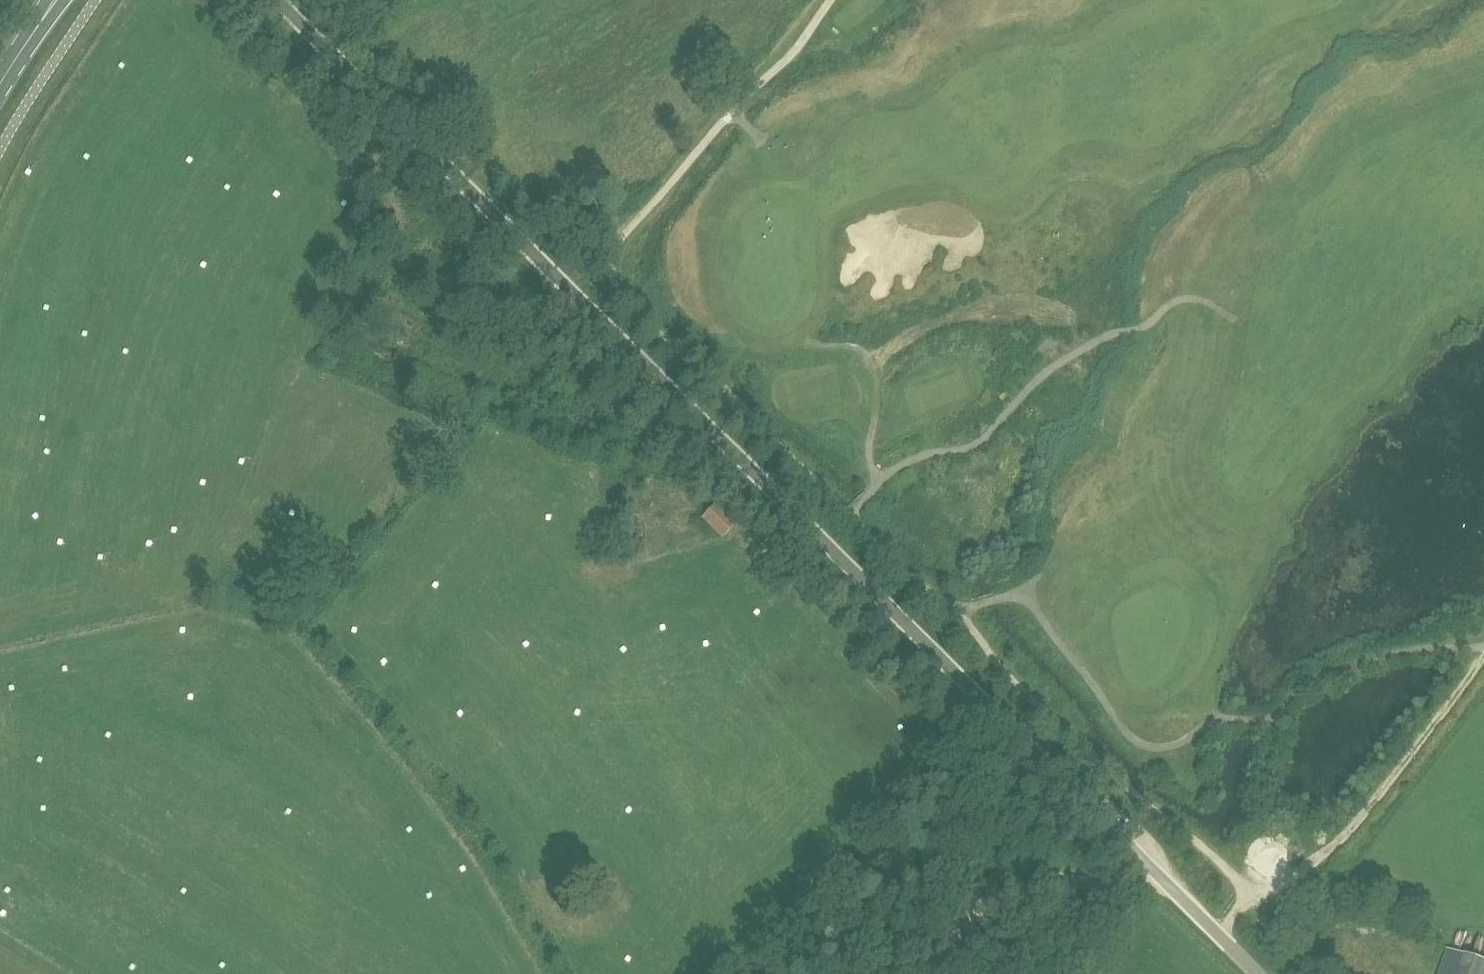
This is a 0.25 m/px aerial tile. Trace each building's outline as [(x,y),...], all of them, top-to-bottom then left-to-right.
[(722,537),(735,523),(713,503),(700,518),(722,537)] [(1447,948),(1437,973),(1483,973),(1483,961),(1447,948)]
